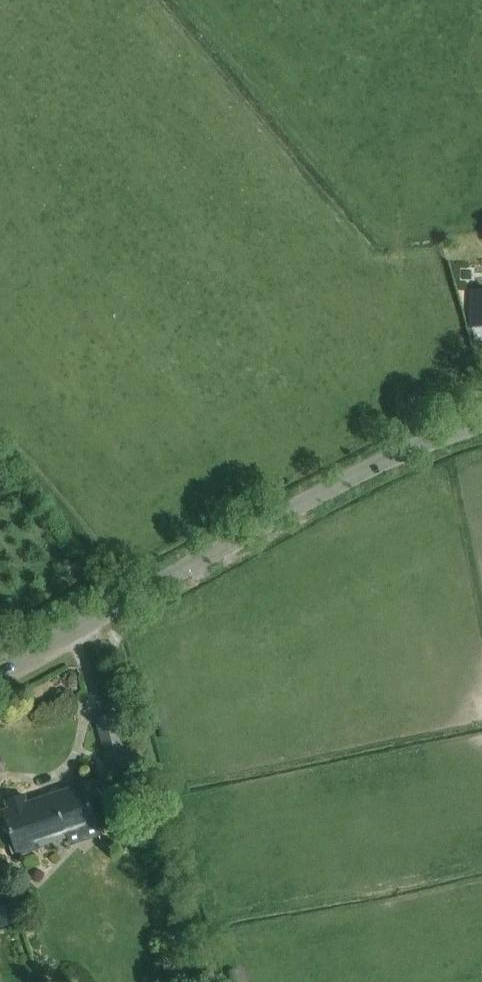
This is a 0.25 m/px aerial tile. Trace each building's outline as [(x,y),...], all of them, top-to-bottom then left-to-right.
[(471,326),(481,327),(481,291),(472,291),(471,326)] [(129,736),(119,699),(107,703),(110,716),(96,720),(102,743),(129,736)] [(40,846),(99,826),(85,787),(28,807),(25,800),(8,805),(11,813),(5,815),(20,859),(42,852),(40,846)] [(1,927),(18,922),(12,904),(0,908),(0,925),(1,927)]
